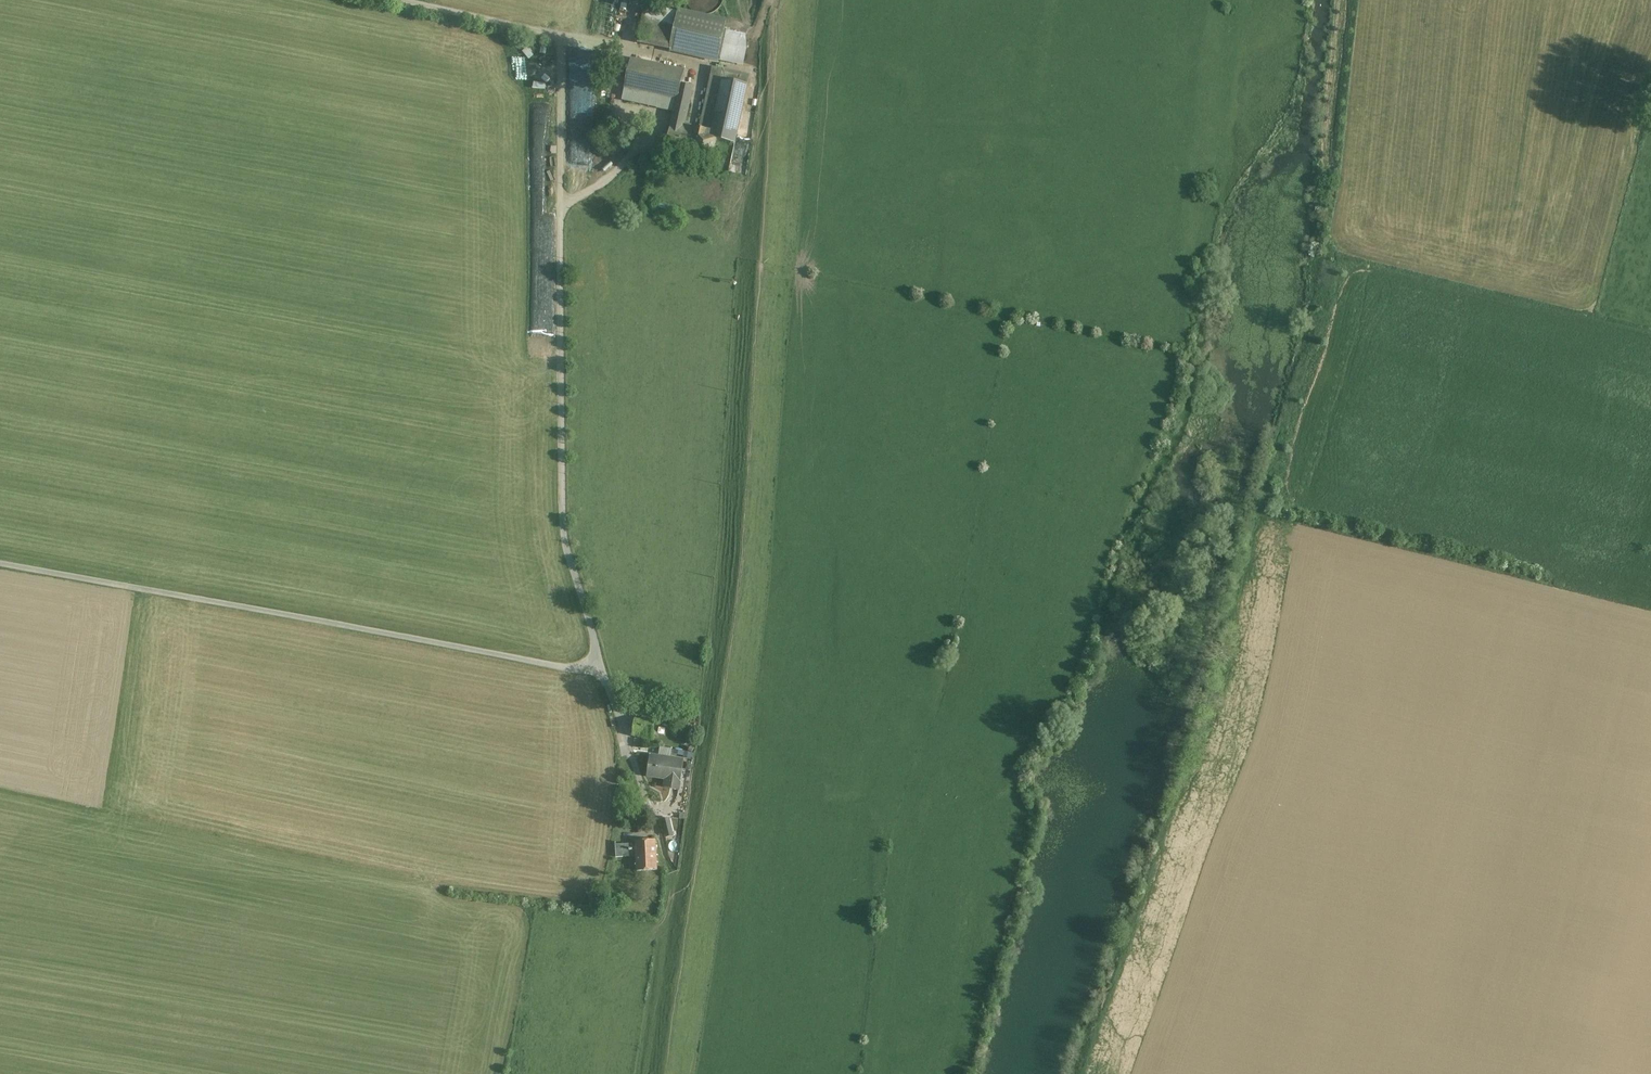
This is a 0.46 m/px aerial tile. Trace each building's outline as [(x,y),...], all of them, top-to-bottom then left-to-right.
[(706,14),(710,15),(716,12),(721,7),(724,1),(724,0),(685,0),(685,1),(688,7),(692,11),(699,13),(706,14)] [(645,7),(637,43),(669,50),(670,52),(717,63),(717,60),(742,66),(745,50),(744,33),(725,28),(727,19),(710,15),(706,14),(699,13),(692,11),(678,9),(676,15),(645,7)] [(631,59),(622,101),(675,111),(667,147),(711,160),(717,140),(736,145),(750,79),(712,70),(700,129),(684,125),(693,89),(682,86),(685,71),(631,59)] [(660,755),(651,754),(648,776),(665,779),(663,787),(681,790),(686,758),(672,756),(673,748),(661,747),(660,755)] [(666,835),(673,834),(671,817),(664,818),(666,835)] [(657,840),(618,843),(619,856),(635,855),(636,871),(659,869),(657,840)]
